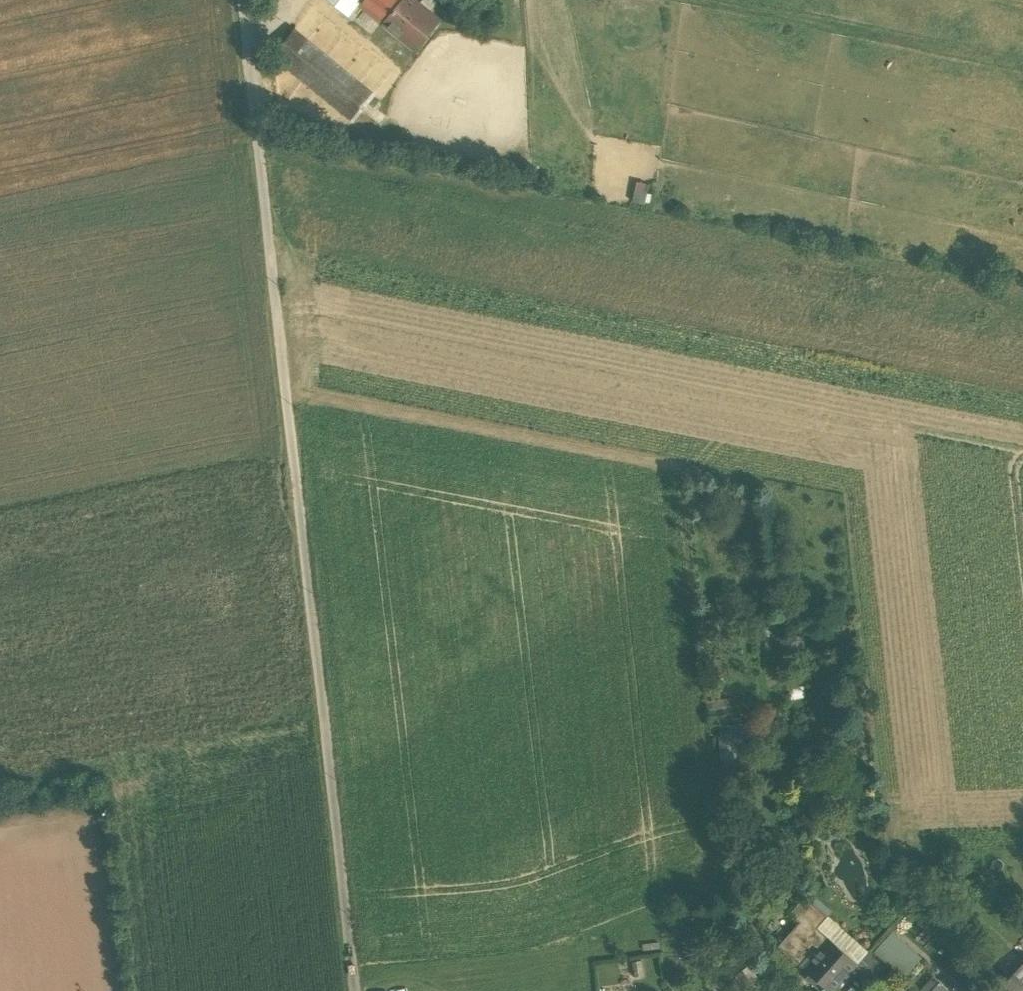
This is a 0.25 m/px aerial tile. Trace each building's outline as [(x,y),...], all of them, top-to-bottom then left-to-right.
[(357,0),(330,0),(348,14),(358,1),(357,0)] [(358,1),(384,22),(402,0),(359,0),(358,1)] [(416,0),(402,0),(384,22),(414,46),(437,18),(416,0)] [(294,29),(272,55),(352,120),(374,94),(294,29)] [(554,183),(572,187),(574,176),(557,172),(554,183)] [(789,912),(799,921),(815,904),(805,895),(789,912)] [(830,938),(818,927),(828,915),(815,904),(799,921),(778,945),(801,965),(815,950),(818,952),(830,939),(830,938)] [(892,936),(875,957),(885,966),(903,981),(921,960),(892,936)] [(830,938),(830,939),(818,952),(805,967),(804,968),(830,990),(831,990),(850,971),(857,963),(857,962),(830,938)] [(857,963),(850,971),(867,986),(885,966),(875,957),(867,951),(857,962),(857,963)] [(1003,985),(1010,990),(1022,990),(1022,964),(1003,985)] [(918,990),(931,990),(939,982),(932,976),(918,990)] [(939,982),(931,990),(949,990),(939,982)]
